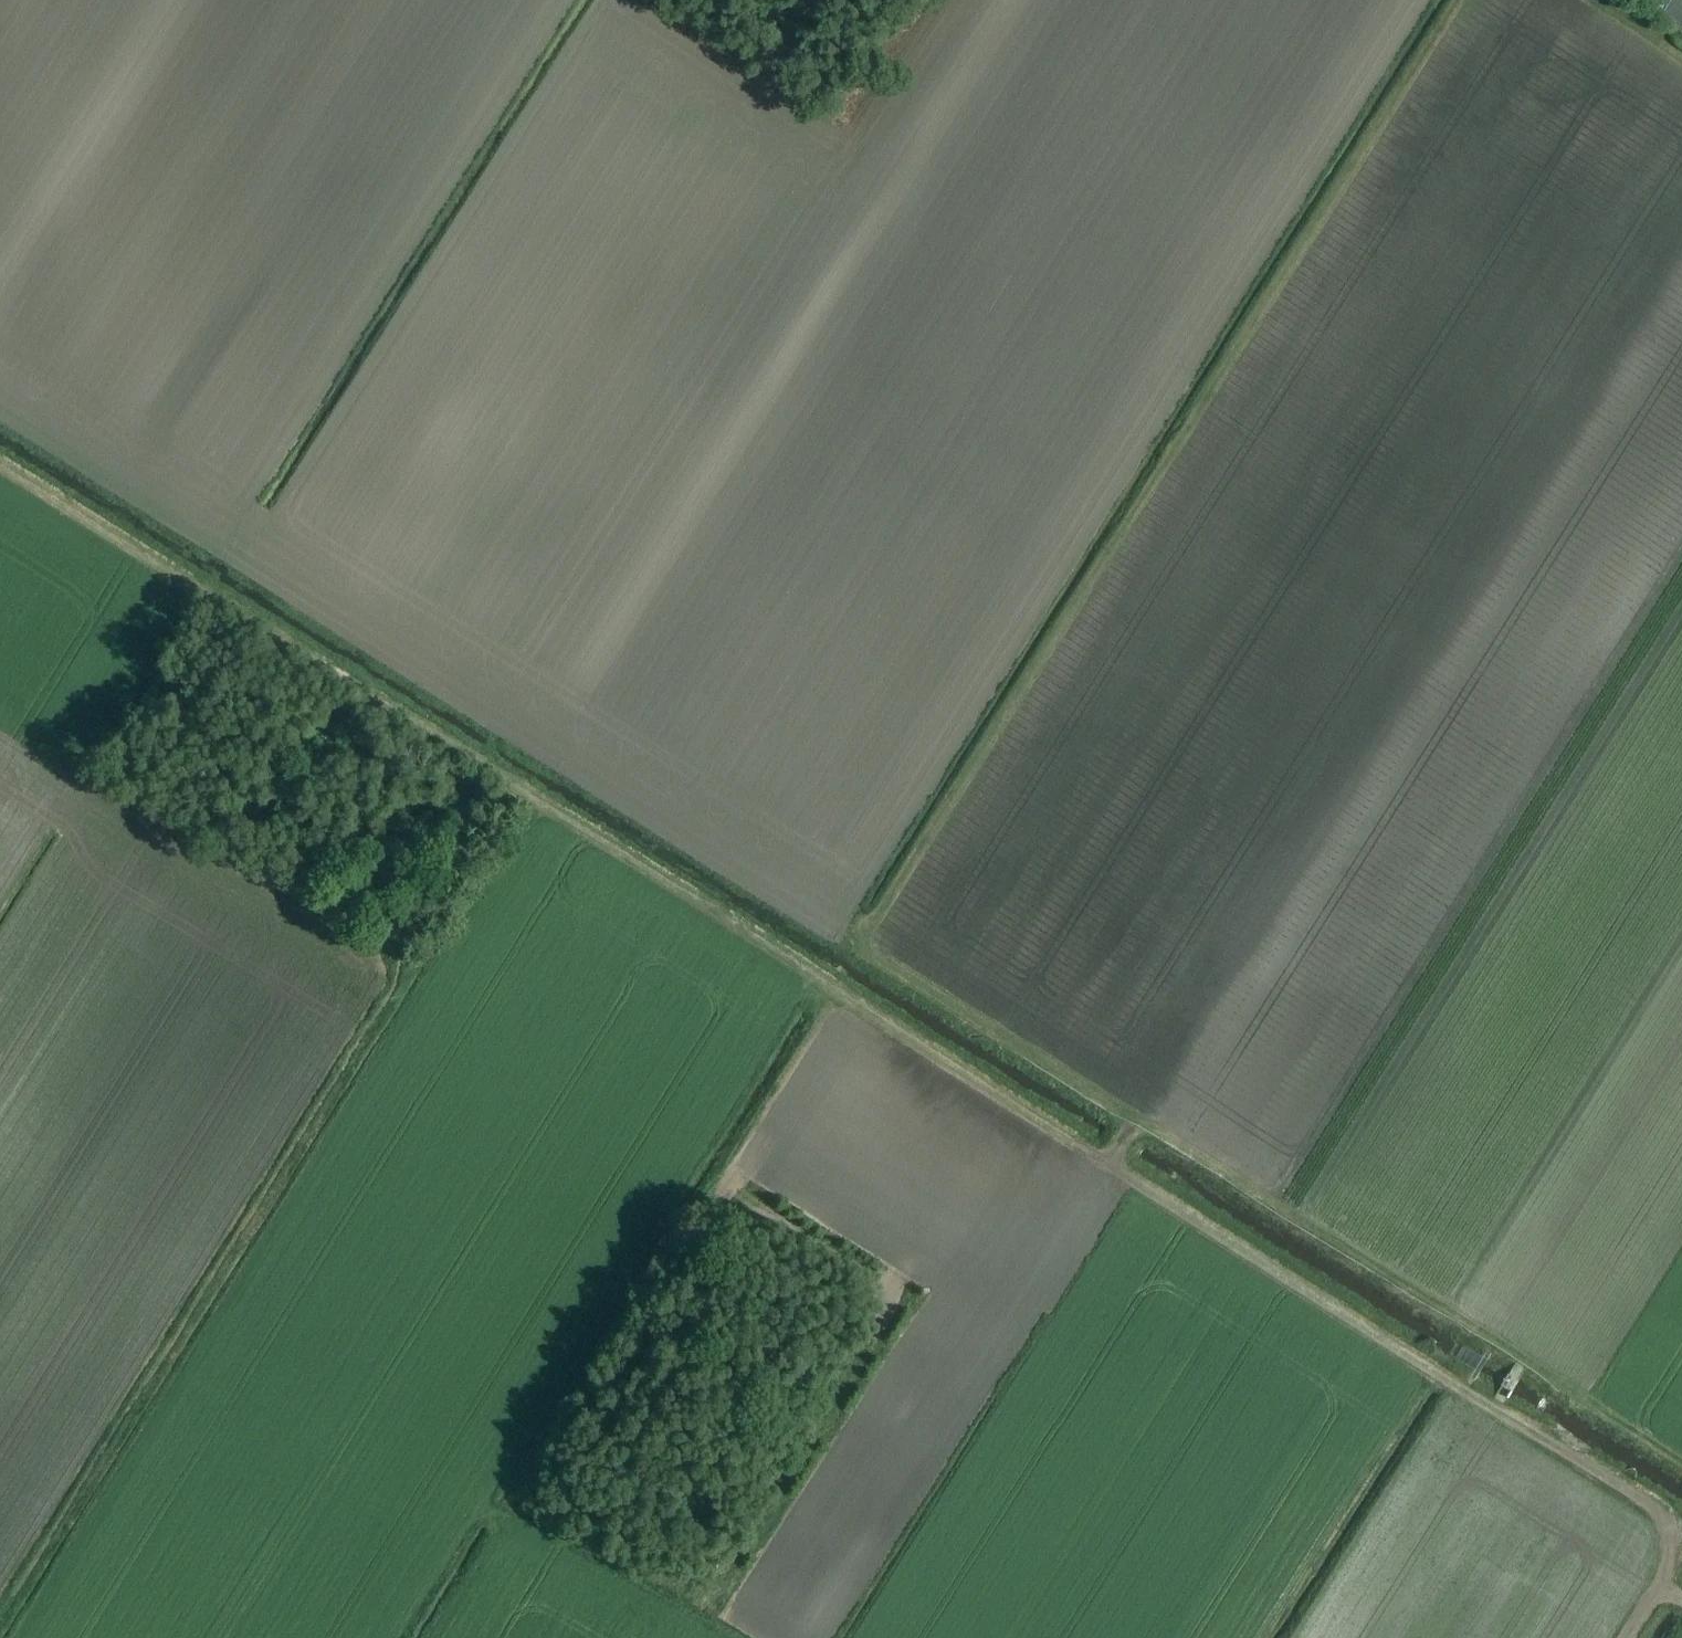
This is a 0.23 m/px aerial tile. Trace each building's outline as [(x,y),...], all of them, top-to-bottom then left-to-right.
[(1666,7),(1656,0),(1653,0),(1646,10),(1681,34),(1681,33),(1681,0),(1671,0),(1666,7)]
